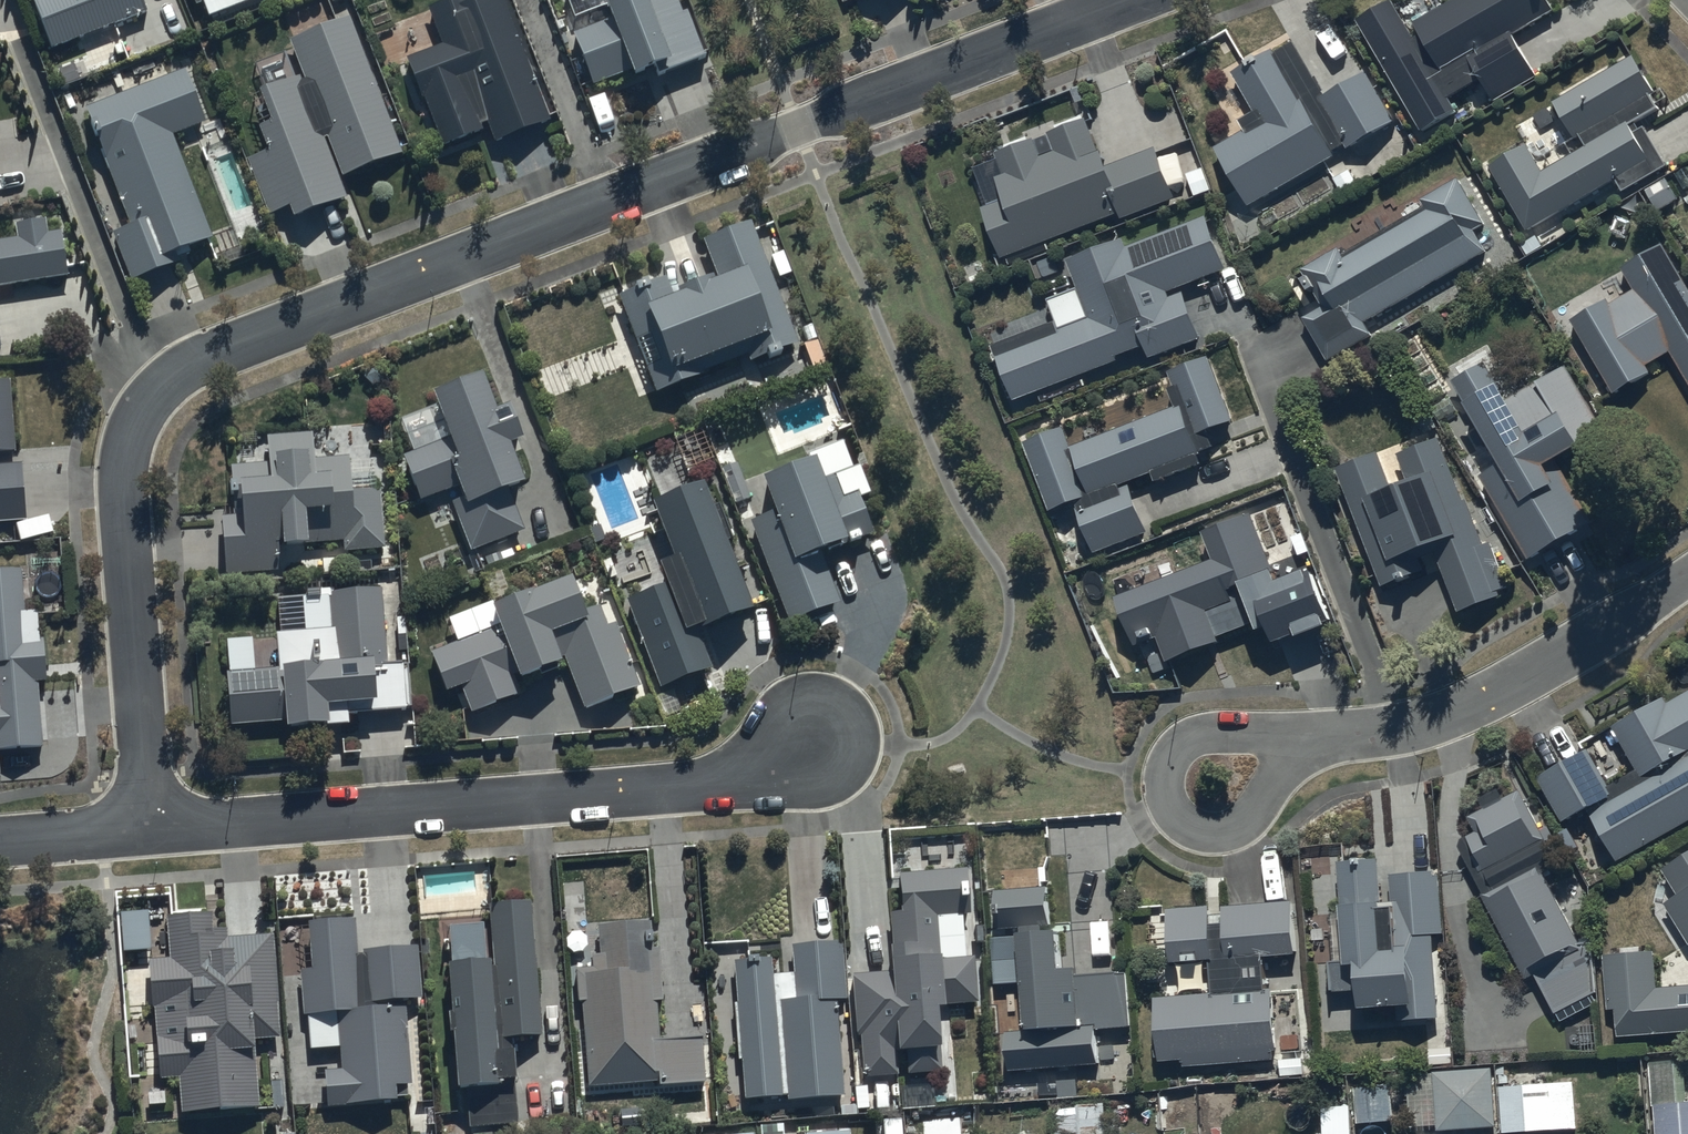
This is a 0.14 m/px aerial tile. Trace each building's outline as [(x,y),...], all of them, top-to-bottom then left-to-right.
[(52,55),(147,19),(140,0),(38,0),(39,2),(33,5),(52,55)] [(194,12),(203,9),(209,27),(286,0),(190,0),(194,12)] [(610,20),(569,36),(591,91),(628,76),(633,87),(672,72),(674,76),(703,64),(678,0),(603,0),(610,20)] [(1357,19),(1421,128),(1453,109),(1447,98),(1479,79),(1490,97),(1533,72),(1511,35),(1552,11),(1546,0),(1454,0),(1414,23),(1419,32),(1413,36),(1392,0),(1388,0),(1357,19)] [(425,105),(443,153),(483,140),(481,134),(488,131),(496,151),(551,130),(499,3),(469,14),(465,4),(431,17),(443,50),(406,63),(422,106),(425,105)] [(248,161),(271,215),(289,209),(294,224),(346,201),(337,182),(401,154),(348,22),(291,45),(306,82),(262,99),(272,125),(257,131),(267,154),(248,161)] [(1267,197),(1336,158),(1333,152),(1348,144),(1351,149),(1396,124),(1368,74),(1328,97),(1295,39),(1234,74),(1256,112),(1241,121),(1245,129),(1216,146),(1250,205),(1231,215),(1243,236),(1278,216),(1267,197)] [(1494,169),(1532,231),(1617,178),(1626,192),(1668,166),(1645,129),(1642,131),(1638,124),(1661,111),(1651,95),(1657,91),(1636,57),(1558,104),(1578,137),(1540,160),(1532,146),(1494,169)] [(112,240),(131,287),(183,270),(179,262),(213,246),(174,143),(208,130),(186,75),(89,112),(101,144),(98,146),(131,233),(112,240)] [(983,213),(1004,266),(1121,219),(1123,226),(1176,205),(1156,155),(1110,173),(1105,161),(1102,162),(1088,126),(1085,127),(1083,123),(1052,135),(1054,139),(1033,147),(1031,143),(1000,155),(1002,159),(996,161),(1005,182),(998,185),(1005,204),(983,213)] [(1324,308),(1305,319),(1329,362),(1371,336),(1364,324),(1487,252),(1474,230),(1484,225),(1458,180),(1422,200),(1427,208),(1343,257),(1338,248),(1303,269),(1311,282),(1315,280),(1325,296),(1319,301),(1324,308)] [(67,280),(61,236),(49,238),(47,223),(16,228),(18,241),(0,244),(0,290),(67,280)] [(995,353),(1016,407),(1120,370),(1118,365),(1147,355),(1150,364),(1202,346),(1184,296),(1228,280),(1208,224),(1129,254),(1126,245),(1070,267),(1081,296),(1051,308),(1057,324),(1027,336),(1028,340),(995,353)] [(665,286),(622,302),(638,349),(652,343),(660,370),(647,375),(656,400),(749,359),(752,368),(799,350),(752,233),(705,250),(721,293),(711,296),(709,290),(678,301),(681,308),(674,311),(665,286)] [(1663,245),(1623,269),(1636,290),(1612,304),(1610,301),(1575,322),(1618,394),(1655,372),(1651,366),(1673,353),(1687,378),(1687,286),(1663,245)] [(1070,451),(1063,432),(1026,445),(1051,513),(1075,505),(1093,554),(1148,534),(1130,484),(1152,476),(1155,484),(1201,467),(1198,458),(1202,457),(1201,455),(1215,450),(1208,433),(1233,424),(1209,359),(1170,374),(1176,389),(1170,391),(1177,412),(1070,451)] [(1477,474),(1525,555),(1588,518),(1556,463),(1579,449),(1575,442),(1601,426),(1564,363),(1504,398),(1481,359),(1450,377),(1475,419),(1466,424),(1474,436),(1480,433),(1497,462),(1477,474)] [(14,453),(10,384),(0,385),(0,454),(14,453)] [(452,508),(469,557),(526,538),(514,503),(526,499),(513,462),(526,457),(514,421),(499,426),(487,390),(436,406),(449,446),(402,461),(418,508),(457,495),(460,505),(452,508)] [(765,511),(740,520),(778,619),(830,599),(815,561),(840,552),(838,547),(852,542),(850,536),(860,533),(846,497),(860,491),(850,465),(844,467),(829,429),(799,440),(803,451),(800,453),(805,468),(756,487),(765,511)] [(225,521),(225,580),(281,578),(280,554),(283,553),(283,565),(307,565),(306,548),(344,547),(344,558),(385,557),(383,496),(352,497),(351,465),(316,467),(315,441),(269,444),(271,470),(232,472),(233,493),(241,493),(242,520),(225,521)] [(1378,456),(1336,473),(1382,590),(1424,574),(1422,568),(1439,561),(1460,615),(1496,601),(1494,596),(1507,590),(1490,546),(1483,549),(1466,505),(1464,506),(1439,442),(1398,458),(1410,488),(1393,494),(1378,456)] [(26,520),(23,466),(0,467),(0,522),(26,520)] [(627,610),(659,696),(713,677),(701,643),(749,625),(703,497),(655,515),(676,570),(660,576),(668,596),(627,610)] [(1208,559),(1111,596),(1130,646),(1154,637),(1164,662),(1216,642),(1214,637),(1259,619),(1268,642),(1329,619),(1309,566),(1273,580),(1248,513),(1198,532),(1208,559)] [(44,752),(40,688),(47,687),(45,644),(41,644),(39,615),(27,616),(24,574),(0,575),(0,755),(44,752)] [(570,582),(490,611),(495,624),(429,648),(445,691),(460,685),(468,708),(518,691),(515,684),(568,665),(583,705),(636,686),(612,618),(603,622),(597,606),(580,612),(570,582)] [(228,680),(232,732),(286,731),(287,743),(352,738),(350,720),(408,716),(405,667),(386,669),(381,596),(301,602),(303,639),(278,640),(281,676),(228,680)] [(1687,829),(1687,702),(1670,713),(1667,707),(1616,736),(1640,777),(1611,794),(1590,757),(1539,786),(1565,831),(1589,817),(1598,832),(1586,839),(1593,850),(1604,843),(1619,869),(1687,829)] [(1459,850),(1527,985),(1534,981),(1554,1021),(1556,1019),(1561,1028),(1600,1009),(1595,998),(1593,949),(1581,950),(1546,881),(1561,874),(1548,849),(1555,845),(1549,833),(1543,837),(1523,798),(1506,807),(1501,797),(1482,807),(1487,817),(1471,826),(1478,840),(1459,850)] [(1665,878),(1681,903),(1667,912),(1687,945),(1687,864),(1665,878)] [(1358,872),(1341,873),(1346,924),(1338,925),(1341,960),(1349,959),(1350,972),(1333,973),(1335,1001),(1364,998),(1365,1022),(1420,1021),(1420,1028),(1440,1028),(1437,944),(1444,943),(1442,881),(1392,883),(1392,910),(1384,911),(1383,871),(1365,871),(1365,869),(1358,869),(1358,872)] [(970,922),(967,877),(901,882),(904,920),(892,921),(896,980),(855,983),(860,1042),(862,1042),(865,1084),(898,1081),(896,1059),(899,1059),(899,1067),(908,1067),(909,1081),(943,1078),(939,1025),(947,1024),(946,1011),(978,1009),(974,965),(967,966),(963,922),(970,922)] [(1049,896),(997,899),(999,934),(1051,931),(1049,896)] [(1185,1068),(1185,1071),(1273,1066),(1273,1061),(1279,1060),(1275,998),(1268,999),(1265,965),(1297,963),(1294,907),(1224,911),(1225,935),(1214,936),(1213,915),(1169,917),(1173,971),(1187,970),(1188,977),(1201,976),(1200,972),(1213,971),(1215,1002),(1158,1006),(1162,1069),(1185,1068)] [(452,981),(459,1101),(500,1103),(501,1096),(517,1096),(516,1068),(499,1069),(499,1050),(542,1048),(533,910),(493,912),(496,978),(452,981)] [(149,921),(120,924),(124,963),(153,960),(149,921)] [(179,1086),(182,1119),(261,1116),(258,1048),(280,1047),(276,942),(230,944),(230,937),(213,938),(212,924),(169,926),(171,966),(150,967),(160,1086),(179,1086)] [(304,1023),(308,1023),(309,1051),(340,1050),(341,1073),(324,1074),(324,1109),(396,1107),(395,1089),(413,1087),(406,1007),(421,1005),(416,951),(357,956),(355,925),(307,929),(311,973),(301,974),(304,1023)] [(577,978),(586,1091),(658,1087),(658,1094),(707,1092),(704,1044),(661,1046),(659,1011),(664,1010),(662,957),(656,957),(654,929),(599,932),(601,963),(591,963),(592,978),(577,978)] [(450,933),(453,970),(486,968),(484,931),(450,933)] [(845,1104),(837,1009),(846,1008),(841,951),(836,951),(836,944),(793,948),(795,980),(774,982),(772,966),(763,967),(764,976),(737,979),(740,1011),(736,1012),(740,1068),(743,1068),(746,1107),(789,1103),(789,1109),(845,1104)] [(1013,1035),(1014,1071),(1103,1067),(1102,1031),(1133,1030),(1131,979),(1083,981),(1083,972),(1070,973),(1069,945),(1029,946),(1032,1034),(1013,1035)] [(1620,1044),(1687,1038),(1687,993),(1659,996),(1656,960),(1606,965),(1611,1018),(1618,1017),(1620,1044)] [(1658,1117),(1658,1133),(1687,1133),(1687,1115),(1684,1115),(1684,1111),(1680,1112),(1678,1070),(1651,1072),(1653,1111),(1662,1110),(1662,1117),(1658,1117)] [(1436,1080),(1436,1082),(1411,1083),(1414,1133),(1427,1133),(1440,1133),(1497,1133),(1494,1077),(1436,1080)] [(1575,1089),(1501,1094),(1504,1133),(1578,1133),(1575,1089)] [(1391,1095),(1357,1097),(1360,1132),(1394,1129),(1391,1095)] [(1056,1114),(1057,1133),(1106,1133),(1105,1116),(1065,1118),(1065,1114),(1056,1114)]
